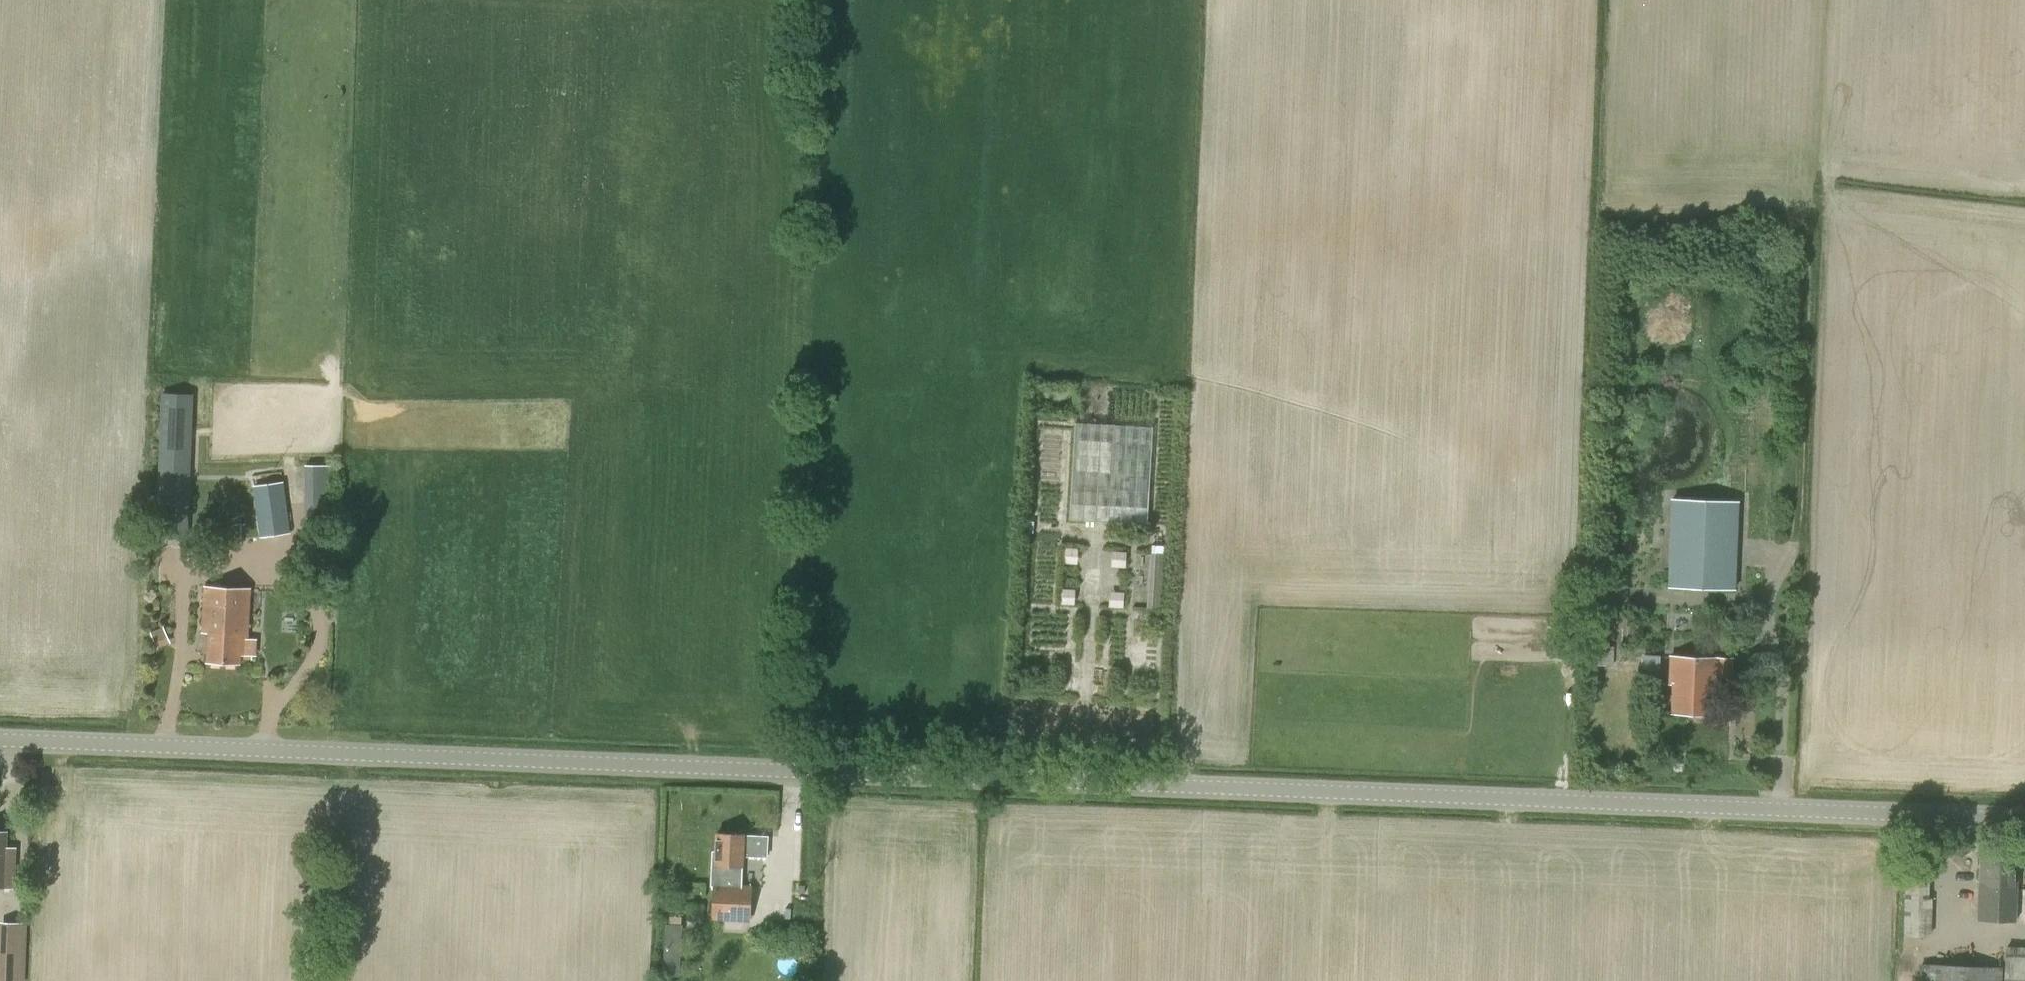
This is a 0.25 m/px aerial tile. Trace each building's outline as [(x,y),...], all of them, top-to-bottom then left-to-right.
[(162,393),(154,537),(188,539),(193,395),(162,393)] [(1075,422),(1069,520),(1147,524),(1153,427),(1075,422)] [(332,485),(332,465),(305,465),(305,567),(329,567),(328,485),(332,485)] [(253,488),(260,536),(290,532),(283,483),(253,488)] [(1670,500),(1667,587),(1734,589),(1736,502),(1670,500)] [(214,633),(216,587),(204,586),(201,633),(208,633),(207,663),(239,664),(240,649),(226,648),(227,633),(214,633)] [(250,589),(216,587),(214,633),(227,633),(226,648),(240,649),(240,639),(247,640),(250,589)] [(1670,657),(1669,681),(1670,681),(1669,713),(1710,714),(1711,684),(1731,685),(1732,658),(1670,657)] [(0,832),(0,888),(14,888),(16,849),(6,848),(7,832),(0,832)] [(767,857),(768,837),(714,834),(712,886),(713,886),(711,920),(750,922),(752,885),(741,885),(743,856),(767,857)] [(1977,920),(2015,922),(2018,854),(1980,853),(1977,920)] [(27,923),(0,922),(0,980),(25,980),(27,923)] [(2005,946),(2004,980),(2024,980),(2024,947),(2005,946)] [(2002,968),(1920,965),(1919,980),(2001,980),(2002,968)]
